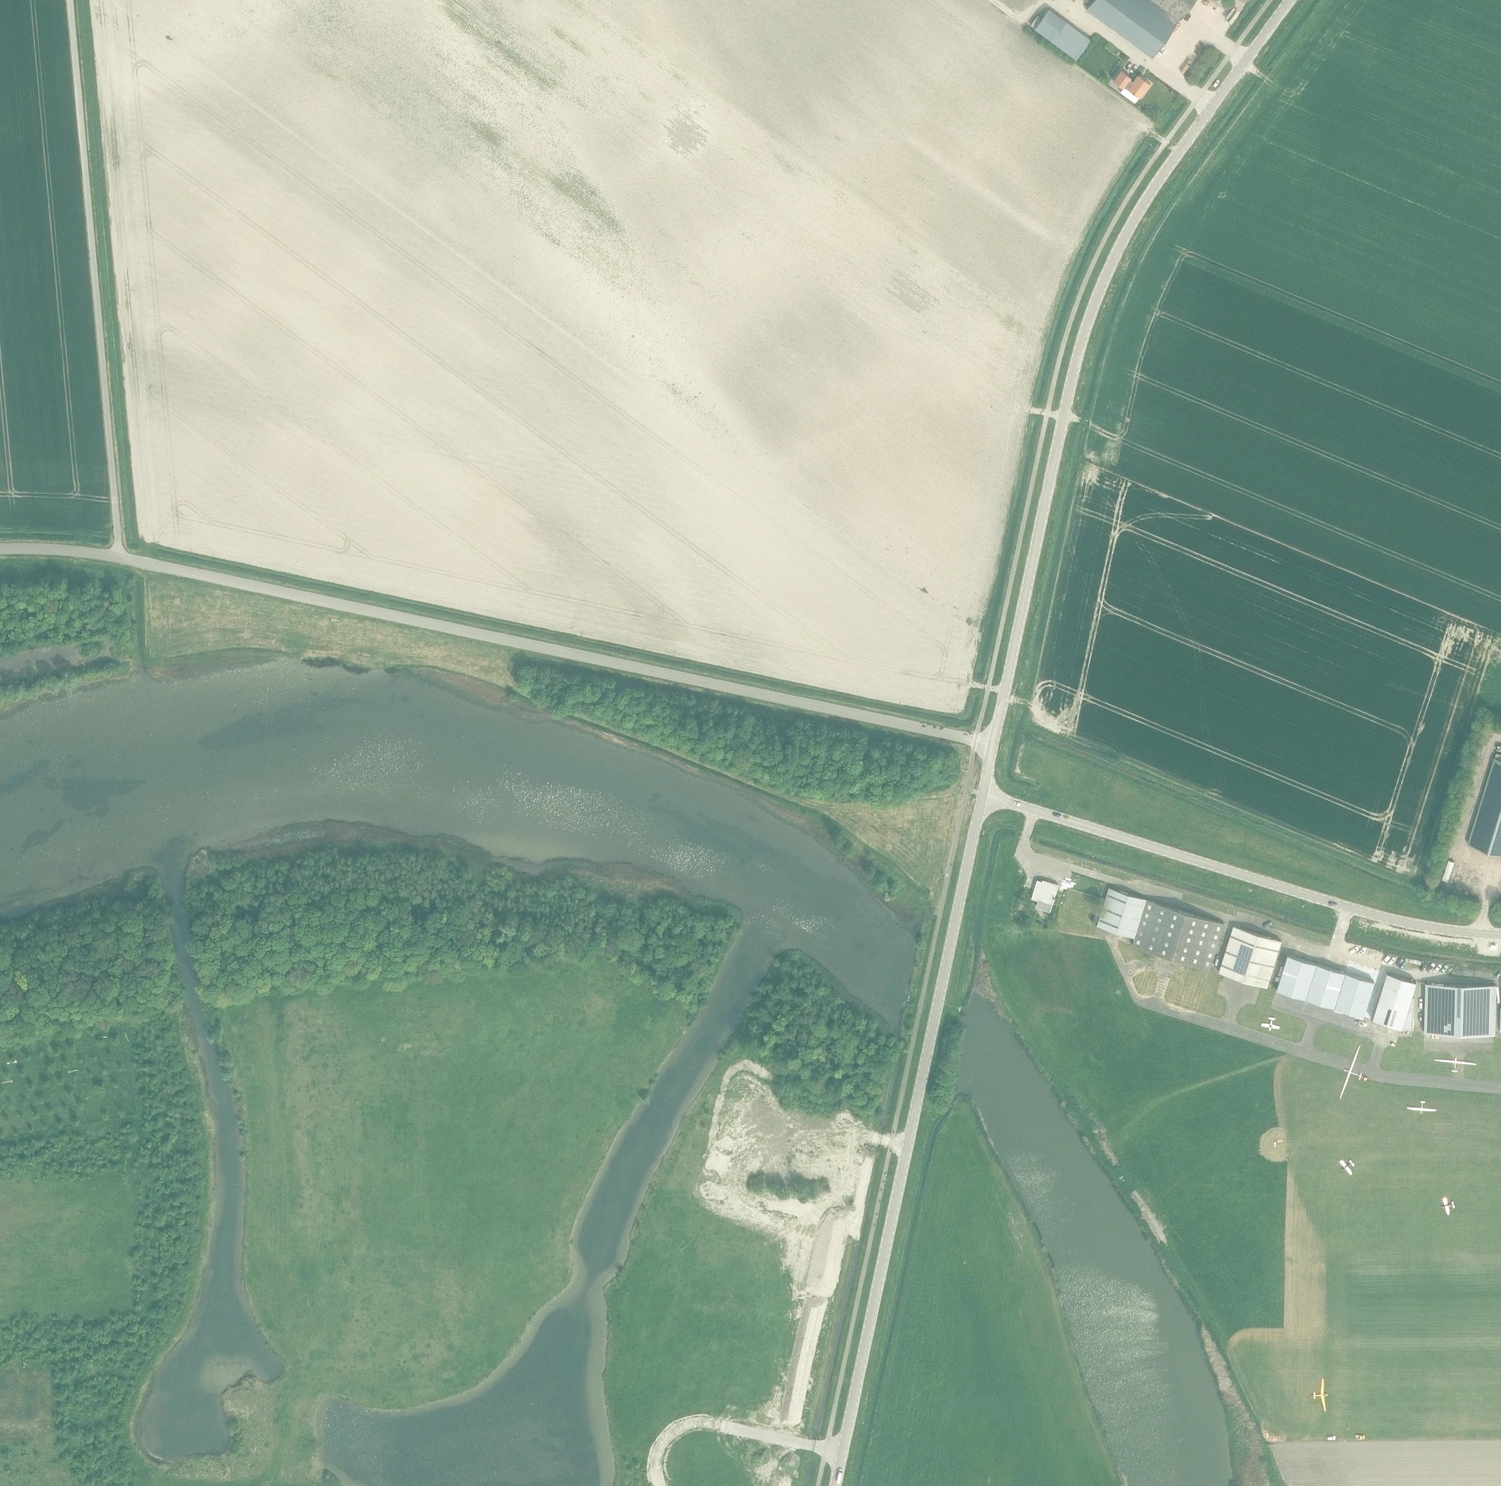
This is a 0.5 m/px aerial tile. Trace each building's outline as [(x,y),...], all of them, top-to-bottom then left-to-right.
[(1086,9),(1151,57),(1193,0),(1093,0),(1086,9)] [(1076,59),(1091,39),(1050,8),(1035,28),(1076,59)] [(1034,23),(1041,12),(1037,9),(1029,21),(1034,23)] [(1149,86),(1149,85),(1150,83),(1138,74),(1133,81),(1131,79),(1132,78),(1121,70),(1114,80),(1124,88),(1126,87),(1140,97),(1141,95),(1142,95),(1144,93),(1144,91),(1146,88),(1147,88),(1149,86)] [(20,658),(27,651),(24,648),(17,655),(20,658)] [(3,662),(8,664),(12,654),(7,652),(3,662)] [(1480,846),(1500,853),(1500,759),(1495,757),(1468,842),(1480,846)] [(1037,879),(1031,898),(1039,900),(1037,906),(1050,910),(1052,905),(1054,898),(1055,899),(1055,897),(1058,885),(1046,881),(1045,883),(1042,883),(1043,881),(1037,879)] [(1097,925),(1135,937),(1133,945),(1209,969),(1224,923),(1109,887),(1097,925)] [(1093,920),(1097,922),(1105,899),(1100,897),(1093,920)] [(1281,941),(1233,926),(1219,971),(1267,986),(1281,941)] [(1374,981),(1287,954),(1276,989),(1363,1016),(1374,981)] [(1414,997),(1411,996),(1416,981),(1386,972),(1372,1019),(1401,1028),(1412,1029),(1414,997)] [(1424,1032),(1494,1034),(1496,985),(1425,983),(1424,1032)]
